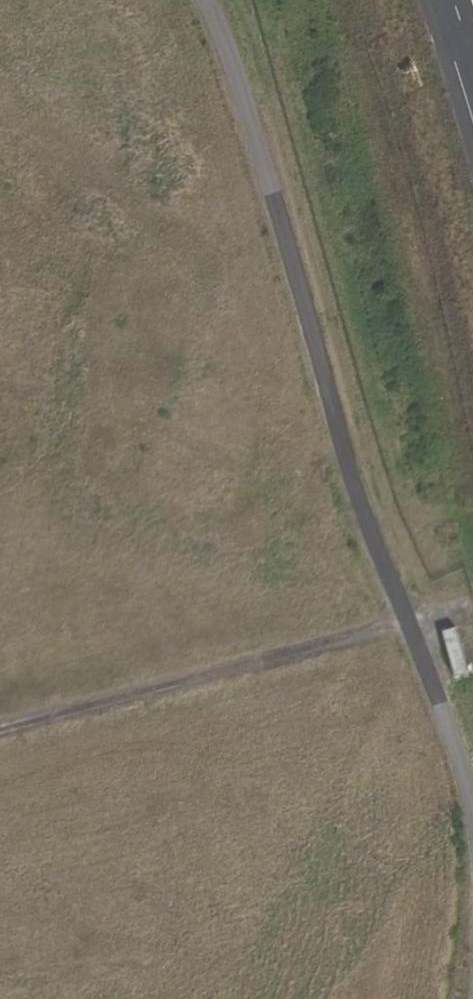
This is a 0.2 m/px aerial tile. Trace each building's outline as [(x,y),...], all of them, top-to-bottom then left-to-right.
[(455,629),(441,633),(454,677),(468,673),(455,629)]
